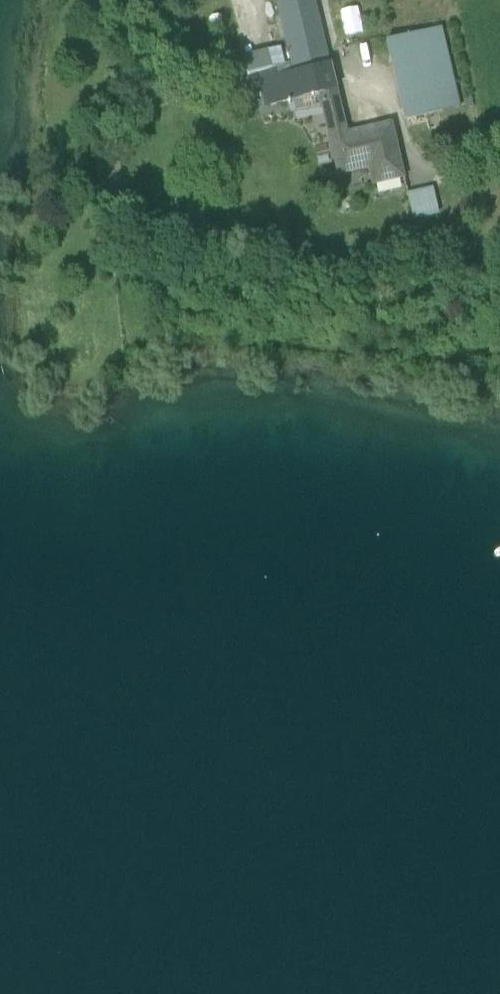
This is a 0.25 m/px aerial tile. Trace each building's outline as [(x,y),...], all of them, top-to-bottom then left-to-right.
[(294,73),(330,65),(315,0),(277,0),(292,66),(294,73)] [(387,40),(405,120),(423,116),(460,107),(442,28),(387,40)] [(282,48),(243,57),(247,76),(257,74),(286,67),(282,48)] [(330,65),(294,73),(300,99),(320,94),(336,90),(330,65)] [(257,74),(259,82),(294,73),(292,66),(286,67),(257,74)] [(266,107),(300,99),(294,73),(259,82),(266,107)] [(320,94),(322,102),(338,98),(336,90),(320,94)] [(369,168),(373,185),(405,178),(398,147),(394,148),(388,124),(347,133),(338,98),(322,102),(338,176),(369,168)] [(392,123),(388,124),(394,148),(398,147),(392,123)] [(408,194),(414,220),(438,214),(432,188),(408,194)]
